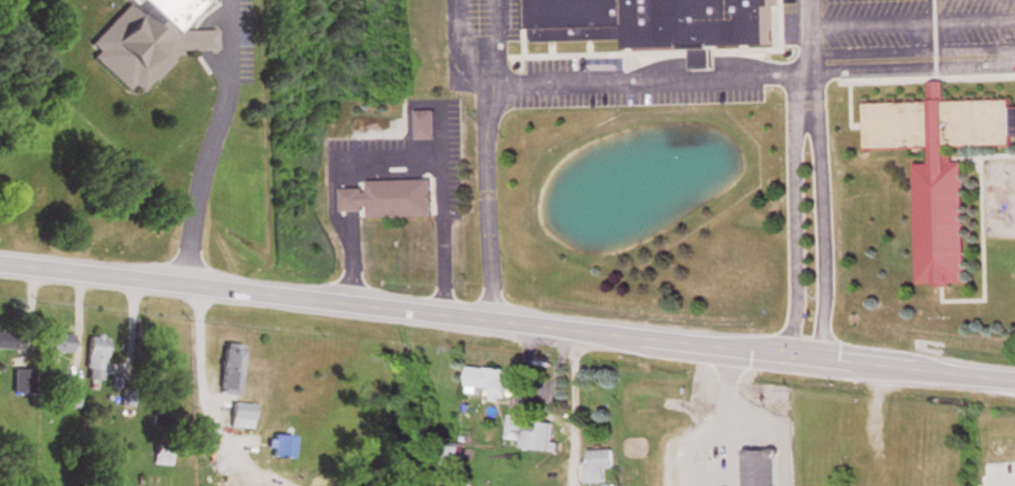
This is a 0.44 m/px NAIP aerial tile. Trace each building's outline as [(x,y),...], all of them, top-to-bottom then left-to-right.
[(88,39),(124,0),(194,0),(168,28),(211,26),(212,46),(176,48),(168,56),(171,58),(153,78),(150,75),(138,89),(130,81),(125,87),(89,53),(95,46),(88,39)] [(533,39),(532,0),(776,0),(776,1),(770,1),(771,38),(715,40),(716,48),(718,47),(718,64),(696,65),(695,45),(683,45),(683,41),(628,43),(628,36),(533,39)] [(1010,143),(1009,136),(1014,135),(1014,99),(942,103),(941,80),(926,81),(927,99),(860,102),(862,148),(927,145),(928,162),(910,163),(916,283),(964,281),(958,161),(951,161),(950,146),(1010,143)] [(412,138),(432,138),(432,109),(412,109),(412,138)] [(365,216),(430,216),(429,178),(364,179),(364,186),(337,187),(338,210),(365,209),(365,216)] [(70,351),(71,333),(45,331),(44,350),(70,351)] [(19,332),(0,332),(0,348),(19,348),(19,332)] [(83,378),(103,379),(104,335),(84,334),(83,378)] [(216,386),(236,386),(236,345),(216,345),(216,386)] [(503,395),(504,367),(464,365),(464,385),(487,386),(487,394),(503,395)] [(241,419),(242,410),(228,408),(227,417),(241,419)] [(506,437),(517,438),(517,447),(548,449),(550,418),(507,416),(506,437)] [(289,456),(289,434),(267,434),(267,456),(289,456)] [(458,463),(458,444),(436,444),(436,463),(458,463)] [(610,467),(610,448),(583,448),(583,481),(604,481),(604,467),(610,467)]
